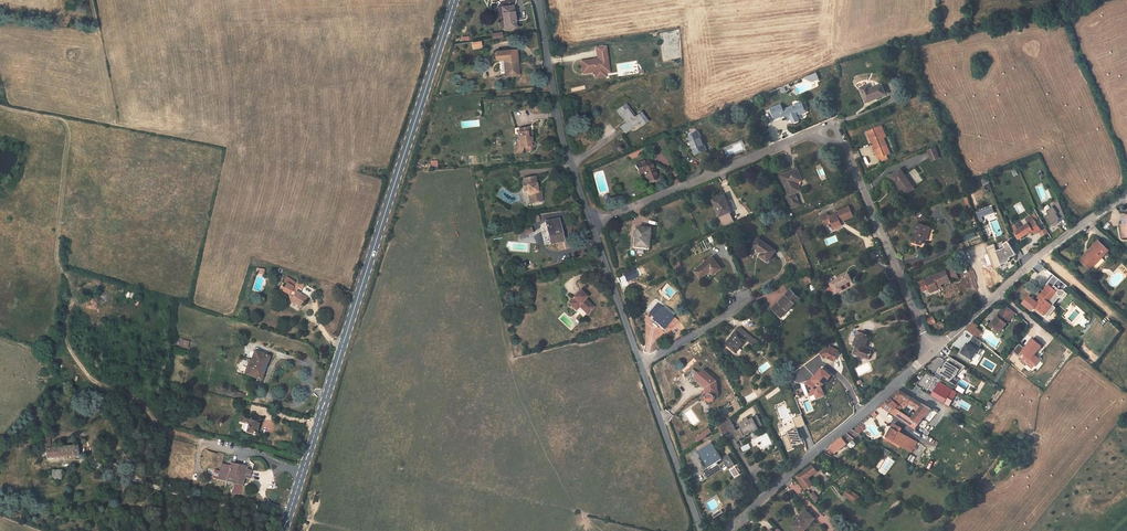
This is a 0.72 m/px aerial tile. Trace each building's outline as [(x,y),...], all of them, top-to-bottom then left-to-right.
[(514,27),(516,27),(513,5),(502,6),(505,28),(510,28),(514,27)] [(594,58),(580,60),(582,73),(594,71),(594,74),(605,72),(604,65),(608,65),(605,45),(596,47),(597,58),(598,59),(594,60),(594,58)] [(515,49),(499,51),(498,55),(499,59),(504,59),(504,58),(516,57),(515,54),(515,49)] [(505,76),(518,75),(518,70),(517,57),(516,57),(504,58),(504,59),(505,76)] [(802,82),(795,85),(799,93),(810,89),(808,84),(819,80),(817,73),(805,77),(807,81),(803,83),(802,82)] [(860,88),(866,103),(886,94),(882,84),(870,89),(868,85),(860,88)] [(803,103),(802,102),(783,110),(781,104),(771,109),(775,118),(785,114),(787,120),(806,112),(805,108),(803,103)] [(617,110),(624,120),(626,118),(628,121),(626,123),(621,127),(626,133),(638,124),(640,127),(647,122),(640,113),(635,117),(631,111),(626,105),(622,109),(621,108),(617,110)] [(884,138),(879,126),(867,131),(878,158),(881,157),(882,160),(888,158),(887,154),(890,153),(884,138)] [(532,142),(532,132),(529,132),(528,128),(519,129),(520,133),(518,134),(519,138),(519,140),(517,141),(517,146),(520,146),(521,148),(522,148),(526,147),(526,152),(533,151),(533,147),(534,147),(536,144),(534,142),(532,142)] [(699,132),(689,136),(691,141),(692,145),(696,154),(706,150),(699,132)] [(940,157),(935,147),(928,151),(932,161),(940,157)] [(649,159),(635,165),(639,175),(644,173),(648,183),(658,179),(649,159)] [(797,169),(781,176),(789,195),(800,190),(797,182),(802,180),(797,169)] [(914,188),(900,169),(890,176),(896,185),(898,183),(906,194),(914,188)] [(532,203),(542,201),(540,190),(537,190),(537,188),(535,177),(523,179),(524,182),(522,182),(524,191),(528,190),(528,194),(530,193),(532,203)] [(725,195),(713,200),(724,226),(735,222),(730,212),(731,211),(725,195)] [(1049,213),(1045,216),(1053,226),(1057,223),(1056,221),(1058,220),(1060,218),(1065,216),(1059,200),(1052,205),(1053,206),(1047,210),(1049,213)] [(828,214),(821,216),(825,226),(831,223),(834,228),(842,225),(841,222),(854,216),(849,206),(836,212),(837,213),(829,217),(828,214)] [(982,217),(994,212),(992,206),(975,212),(978,222),(983,220),(982,217)] [(917,223),(921,224),(926,220),(922,215),(917,219),(916,223),(917,223)] [(550,244),(563,241),(558,219),(545,222),(547,229),(550,243),(550,244)] [(1041,229),(1034,219),(1029,223),(1028,223),(1032,230),(1034,234),(1041,229)] [(921,224),(917,223),(911,241),(922,245),(923,239),(925,240),(929,227),(927,226),(928,224),(924,223),(924,225),(921,224)] [(1032,230),(1028,223),(1022,228),(1020,229),(1015,232),(1014,233),(1016,234),(1019,239),(1032,230)] [(651,228),(638,227),(636,246),(650,247),(651,228)] [(758,238),(753,246),(762,253),(760,256),(767,262),(776,251),(758,238)] [(1001,249),(996,250),(1001,264),(1009,261),(1008,260),(1011,259),(1011,258),(1010,257),(1016,253),(1008,241),(1004,244),(1006,246),(1001,249)] [(1098,241),(1089,251),(1090,252),(1087,255),(1086,254),(1082,258),(1087,263),(1088,262),(1093,266),(1102,257),(1101,256),(1108,250),(1098,241)] [(1001,264),(996,250),(994,244),(987,247),(994,268),(1002,265),(1001,264)] [(1090,252),(1089,251),(1080,260),(1090,269),(1093,266),(1088,262),(1087,263),(1082,258),(1086,254),(1087,255),(1090,252)] [(712,257),(694,271),(700,279),(711,270),(714,274),(721,269),(712,257)] [(933,277),(919,283),(922,291),(928,288),(930,292),(938,289),(938,288),(937,286),(941,284),(951,280),(957,277),(953,267),(932,276),(933,277)] [(634,270),(624,275),(627,281),(637,277),(634,270)] [(852,280),(848,273),(830,283),(831,284),(834,290),(836,293),(843,290),(841,286),(846,283),(852,280)] [(801,286),(812,283),(810,276),(799,280),(801,286)] [(1060,290),(1063,290),(1066,286),(1053,276),(1046,284),(1048,286),(1049,285),(1052,288),(1054,285),(1060,290)] [(281,286),(278,291),(287,297),(286,299),(300,307),(303,302),(304,303),(307,298),(296,291),(295,293),(292,291),(296,283),(286,277),(284,282),(287,284),(284,288),(281,286)] [(298,280),(296,283),(292,291),(295,293),(296,291),(298,288),(301,290),(305,285),(298,280)] [(834,290),(831,284),(826,287),(830,293),(834,290)] [(1035,307),(1047,317),(1055,307),(1052,305),(1049,303),(1057,293),(1058,292),(1052,288),(1049,285),(1048,286),(1040,296),(1042,298),(1041,300),(1037,303),(1035,307)] [(1058,292),(1057,293),(1060,296),(1063,295),(1066,292),(1063,290),(1060,290),(1054,285),(1052,288),(1058,292)] [(588,312),(593,307),(585,299),(587,297),(580,290),(573,297),(574,298),(569,304),(576,310),(579,306),(583,310),(584,308),(588,312)] [(791,290),(773,309),(781,317),(800,298),(791,290)] [(287,297),(278,291),(277,293),(286,299),(287,297)] [(1049,303),(1052,305),(1059,297),(1064,297),(1067,293),(1066,292),(1063,295),(1060,296),(1057,293),(1049,303)] [(1035,307),(1037,303),(1028,296),(1022,304),(1031,311),(1035,307)] [(649,313),(654,317),(661,309),(662,308),(657,304),(649,313)] [(998,318),(991,326),(1000,333),(1012,317),(1013,318),(1016,314),(1006,306),(1000,314),(1000,313),(997,317),(998,318)] [(577,310),(584,316),(586,314),(579,308),(577,310)] [(672,318),(661,309),(654,317),(652,320),(663,329),(672,318)] [(932,315),(926,320),(931,325),(936,321),(932,315)] [(966,329),(970,332),(974,327),(976,328),(977,326),(973,322),(966,329)] [(740,327),(725,344),(736,353),(747,339),(752,343),(755,339),(740,327)] [(970,332),(977,338),(978,336),(976,334),(979,330),(976,328),(974,327),(970,332)] [(870,335),(857,331),(853,344),(857,346),(854,353),(869,358),(872,350),(865,348),(870,335)] [(1033,339),(1022,352),(1030,359),(1034,354),(1041,346),(1033,339)] [(969,342),(968,345),(966,343),(959,354),(970,361),(976,351),(977,352),(979,349),(969,342)] [(837,353),(828,349),(826,348),(822,351),(826,357),(827,356),(827,357),(834,360),(838,353),(837,353)] [(254,351),(246,374),(261,380),(269,356),(254,351)] [(1030,359),(1029,360),(1034,364),(1038,358),(1034,354),(1030,359)] [(939,368),(936,372),(950,380),(954,377),(960,371),(963,366),(952,359),(948,364),(946,362),(941,369),(939,368)] [(812,380),(805,383),(809,394),(814,392),(815,394),(818,395),(821,393),(823,391),(821,386),(824,384),(831,375),(822,368),(814,378),(812,380)] [(717,380),(703,369),(700,372),(699,371),(698,373),(695,376),(707,386),(707,389),(706,389),(707,396),(707,400),(709,401),(711,401),(713,401),(714,400),(715,398),(715,396),(718,395),(717,380)] [(928,399),(941,407),(943,404),(952,390),(940,382),(928,399)] [(908,403),(912,398),(899,390),(885,403),(894,409),(891,413),(904,421),(907,416),(900,411),(902,407),(899,405),(905,399),(908,403)] [(952,390),(943,404),(949,407),(957,393),(952,390)] [(908,403),(915,407),(919,401),(912,398),(908,403)] [(923,419),(931,408),(919,401),(915,407),(914,408),(918,411),(912,419),(919,424),(923,419)] [(894,409),(885,403),(881,407),(891,413),(894,409)] [(931,408),(923,419),(926,421),(934,411),(931,408)] [(242,415),(240,422),(249,424),(247,432),(256,434),(260,419),(242,415)] [(753,430),(762,425),(757,415),(748,420),(747,419),(746,417),(745,418),(744,419),(744,420),(744,421),(738,424),(740,428),(736,431),(730,419),(719,427),(717,428),(718,430),(728,425),(732,433),(736,441),(745,437),(744,435),(749,432),(749,433),(754,431),(753,430)] [(805,425),(801,415),(792,418),(796,428),(805,425)] [(907,416),(904,421),(915,428),(919,424),(912,419),(907,416)] [(902,428),(893,424),(891,427),(898,431),(900,432),(902,428)] [(728,425),(718,430),(723,438),(732,433),(728,425)] [(892,443),(898,431),(891,427),(886,437),(887,437),(885,439),(892,443)] [(787,433),(787,434),(782,436),(787,451),(793,449),(792,446),(802,442),(796,429),(787,433)] [(827,450),(834,454),(848,444),(853,440),(860,434),(859,434),(854,431),(852,430),(848,433),(827,450)] [(898,431),(892,443),(896,445),(897,443),(901,445),(907,449),(913,439),(909,437),(900,432),(898,431)] [(706,436),(704,433),(696,438),(699,442),(706,436)] [(48,437),(39,437),(42,450),(46,450),(46,458),(72,456),(81,456),(81,445),(50,448),(49,437),(48,437)] [(918,442),(913,439),(907,449),(912,452),(918,442)] [(856,444),(853,440),(848,444),(851,448),(852,448),(855,445),(856,444)] [(184,442),(182,451),(193,454),(196,445),(184,442)] [(712,442),(698,451),(708,467),(705,469),(707,472),(704,474),(707,477),(721,468),(720,467),(725,463),(729,469),(735,465),(728,454),(722,458),(712,442)] [(245,477),(249,479),(251,470),(247,469),(247,467),(231,463),(230,465),(222,464),(218,480),(227,482),(232,483),(233,479),(235,480),(235,481),(236,481),(243,483),(245,477)] [(812,466),(797,476),(806,489),(813,484),(808,478),(817,472),(812,466)] [(52,470),(52,479),(62,479),(62,471),(52,470)] [(796,482),(789,488),(796,496),(802,489),(796,482)] [(852,491),(848,497),(856,502),(859,497),(852,491)] [(813,493),(810,496),(815,502),(817,501),(816,500),(818,498),(813,493)] [(797,530),(799,530),(802,528),(804,530),(815,519),(806,510),(791,526),(797,530)]
